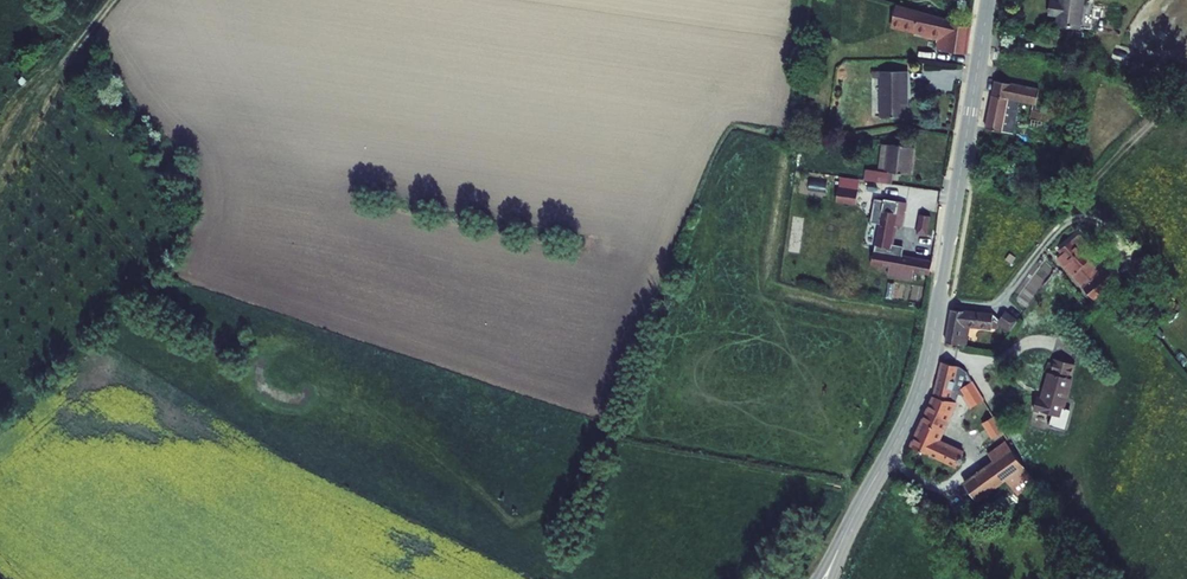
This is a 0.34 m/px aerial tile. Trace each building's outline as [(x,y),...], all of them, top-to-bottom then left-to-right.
[(1050,10),(1059,11),(1059,20),(1082,21),(1083,0),(1051,0),(1050,10)] [(909,8),(895,4),(894,7),(891,25),(896,26),(936,35),(935,48),(965,53),(969,26),(948,22),(948,20),(924,13),(909,8)] [(812,86),(823,88),(826,69),(815,67),(812,86)] [(917,73),(890,73),(889,120),(914,120),(914,99),(916,100),(917,73)] [(1003,83),(1000,98),(1014,100),(1027,102),(1045,105),(1047,91),(1003,83)] [(1000,98),(999,98),(994,132),(1010,135),(1021,136),(1027,102),(1014,100),(1000,98)] [(892,170),(873,167),(871,178),(894,183),(896,171),(917,174),(921,148),(896,143),(892,170)] [(866,189),(846,186),(844,198),(863,201),(866,189)] [(889,203),(880,201),(875,224),(884,226),(879,253),(877,267),(895,270),(894,278),(919,282),(920,274),(936,277),(939,263),(939,260),(907,254),(908,247),(895,245),(899,228),(906,230),(911,205),(889,201),(889,203)] [(935,219),(924,217),(920,236),(931,238),(935,219)] [(1070,254),(1064,259),(1077,275),(1095,260),(1103,270),(1105,269),(1097,259),(1101,255),(1085,234),(1067,250),(1070,254)] [(1098,303),(1117,287),(1103,270),(1095,260),(1077,275),(1098,303)] [(1108,273),(1105,269),(1103,270),(1117,287),(1123,282),(1112,269),(1108,273)] [(1026,320),(1013,310),(1007,319),(1020,328),(1026,320)] [(996,315),(958,311),(952,342),(972,345),(975,326),(994,328),(998,329),(1000,315),(996,315)] [(1042,396),(1039,408),(1037,416),(1047,418),(1049,411),(1064,415),(1069,395),(1067,394),(1072,375),(1075,360),(1059,356),(1056,371),(1054,370),(1047,397),(1042,396)] [(939,402),(916,448),(960,469),(968,454),(942,442),(962,398),(962,396),(955,395),(959,382),(965,384),(968,384),(971,373),(961,366),(947,363),(939,402)] [(955,395),(962,396),(965,384),(959,382),(955,395)] [(991,405),(980,387),(969,395),(980,412),(991,405)] [(1010,436),(1002,422),(991,429),(1000,442),(1010,436)] [(1003,465),(975,484),(987,502),(1015,483),(1020,491),(1035,480),(1031,473),(1019,455),(1013,446),(998,457),(1003,465)]
